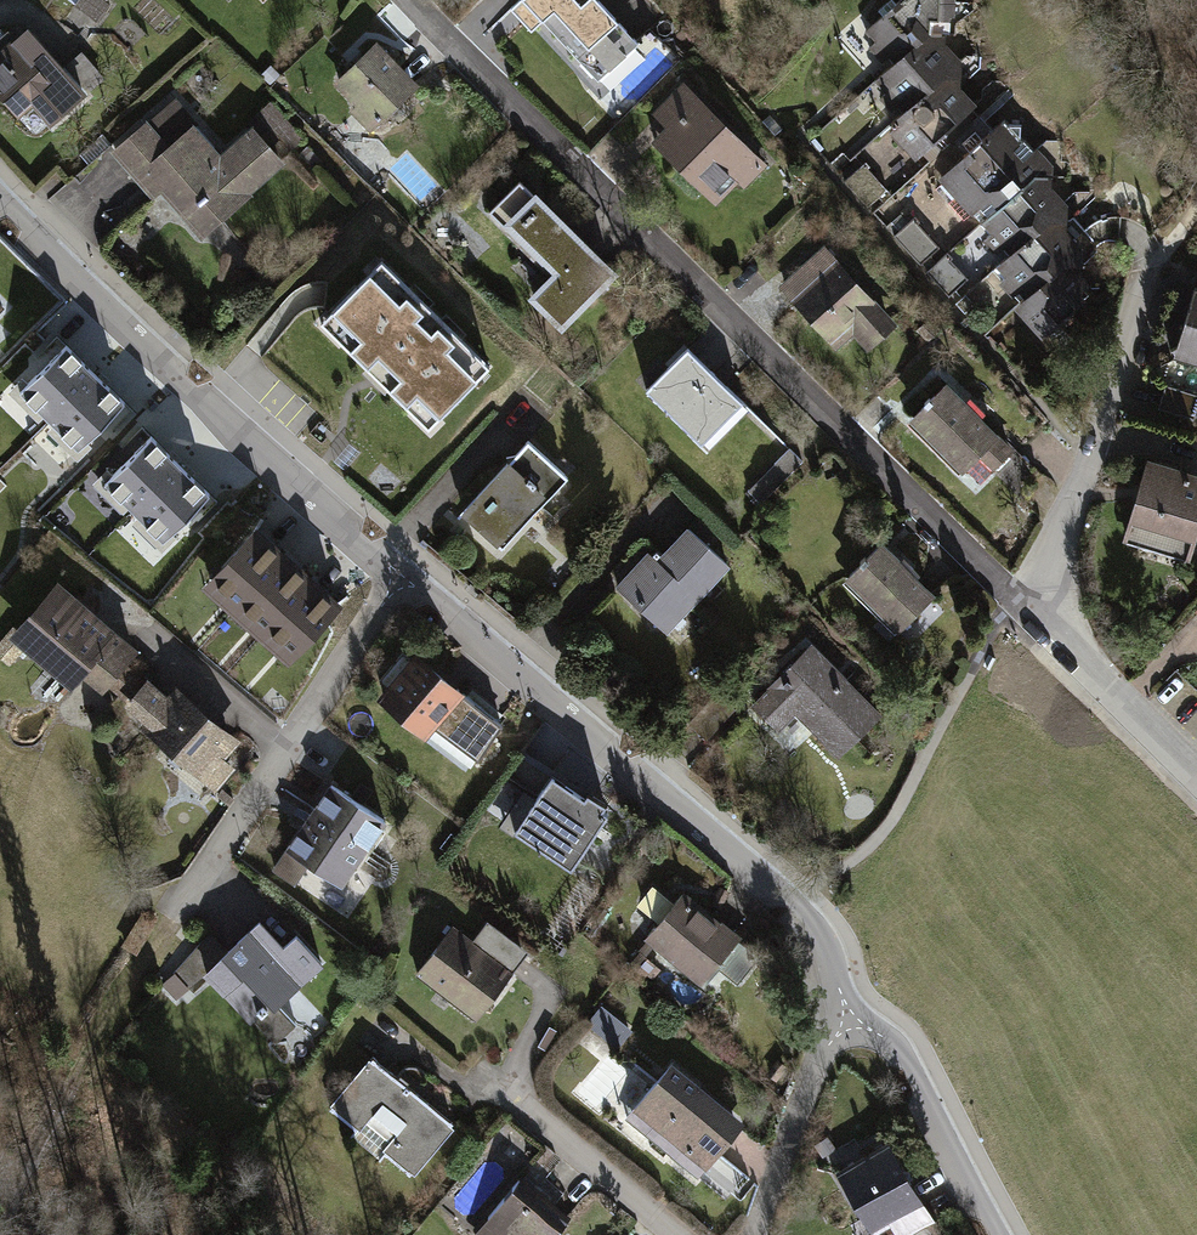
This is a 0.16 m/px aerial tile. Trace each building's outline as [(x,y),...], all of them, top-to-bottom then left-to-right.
[(98,16),(111,2),(109,0),(80,0),(98,16)] [(591,0),(544,0),(519,24),(530,35),(597,103),(646,55),(591,0)] [(870,21),(901,49),(941,13),(958,15),(959,0),(889,0),(870,21)] [(941,13),(901,49),(885,66),(913,97),(959,56),(970,46),(941,13)] [(403,45),(383,25),(344,65),(365,85),(359,91),(381,112),(426,66),(403,45)] [(29,31),(5,51),(0,55),(0,96),(19,118),(32,108),(51,130),(87,99),(29,31)] [(70,62),(91,84),(104,71),(83,49),(70,62)] [(959,56),(913,97),(897,111),(944,162),(1005,108),(959,56)] [(768,161),(684,83),(657,112),(671,125),(654,143),(719,202),(738,181),(744,187),(768,161)] [(1005,108),(944,162),(983,206),(1039,157),(1045,152),(1005,108)] [(209,238),(290,164),(262,133),(231,161),(202,129),(182,148),(157,121),(118,155),(139,179),(162,203),(171,195),(209,238)] [(1039,157),(983,206),(1014,241),(1059,201),(1070,192),(1039,157)] [(851,177),(865,203),(881,195),(867,168),(851,177)] [(532,201),(520,190),(493,218),(557,279),(533,303),(564,333),(619,276),(569,229),(536,197),(532,201)] [(1059,201),(1014,241),(1004,250),(1033,282),(1073,246),(1087,233),(1059,201)] [(924,265),(944,249),(920,219),(900,235),(924,265)] [(905,307),(834,226),(788,267),(796,276),(842,328),(860,312),(877,331),(905,307)] [(1073,246),(1033,282),(1024,290),(1060,330),(1109,286),(1073,246)] [(382,266),(326,319),(379,376),(428,428),(485,375),(382,266)] [(0,278),(0,299),(11,289),(0,278)] [(1191,315),(1183,342),(1196,347),(1196,296),(1191,315)] [(725,357),(701,333),(659,375),(772,487),(814,445),(725,357)] [(124,403),(66,346),(21,392),(79,449),(124,403)] [(1026,433),(959,367),(943,383),(921,406),(973,457),(989,440),(1004,454),(1026,433)] [(576,461),(539,428),(498,473),(474,499),(511,533),(576,461)] [(208,493),(150,436),(105,482),(163,538),(208,493)] [(1159,443),(1151,474),(1141,508),(1196,523),(1196,453),(1159,443)] [(742,550),(700,512),(671,544),(660,534),(627,569),(680,618),(742,550)] [(340,605),(257,529),(213,578),(296,654),(340,605)] [(928,559),(895,529),(860,567),(914,616),(949,579),(928,559)] [(98,624),(63,593),(13,650),(69,699),(83,683),(113,709),(119,702),(139,680),(149,668),(98,624)] [(891,694),(820,625),(792,654),(763,683),(790,709),(803,695),(848,738),(891,694)] [(429,666),(414,653),(375,699),(422,738),(431,728),(477,761),(499,726),(429,666)] [(213,798),(234,774),(223,764),(239,746),(211,723),(177,694),(168,705),(153,692),(139,680),(119,702),(150,729),(143,737),(213,798)] [(583,771),(557,754),(519,812),(580,852),(619,793),(583,771)] [(381,822),(327,786),(309,812),(287,846),(341,882),(381,822)] [(723,897),(693,875),(656,924),(711,965),(748,916),(723,897)] [(297,966),(253,920),(235,937),(202,967),(245,1014),(297,966)] [(514,969),(452,923),(416,972),(477,1017),(503,983),(514,969)] [(737,941),(717,967),(738,983),(758,957),(737,941)] [(594,1021),(619,1042),(632,1025),(607,1004),(594,1021)] [(404,1087),(366,1055),(325,1103),(408,1172),(448,1124),(404,1087)] [(740,1117),(673,1060),(628,1112),(695,1169),(719,1142),(740,1117)] [(900,1234),(935,1213),(915,1180),(889,1137),(837,1169),(875,1230),(892,1220),(900,1234)] [(568,1217),(541,1195),(519,1178),(473,1234),(553,1234),(568,1217)]
